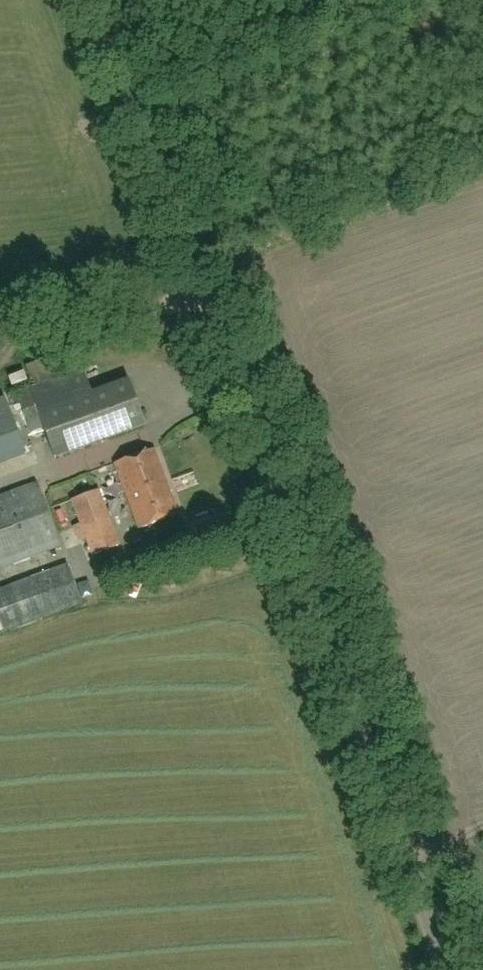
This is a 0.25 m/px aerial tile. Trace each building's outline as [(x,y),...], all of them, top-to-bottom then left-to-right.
[(92,392),(82,368),(16,394),(31,432),(44,427),(56,458),(146,422),(128,378),(92,392)] [(32,455),(21,422),(0,429),(0,465),(32,455)] [(178,515),(154,449),(114,464),(139,530),(178,515)] [(60,547),(36,483),(0,496),(0,569),(60,547)] [(119,545),(98,490),(70,501),(79,525),(72,528),(78,542),(84,540),(91,556),(119,545)] [(80,603),(66,565),(0,590),(0,622),(4,632),(80,603)] [(178,568),(161,573),(165,586),(182,580),(178,568)]
